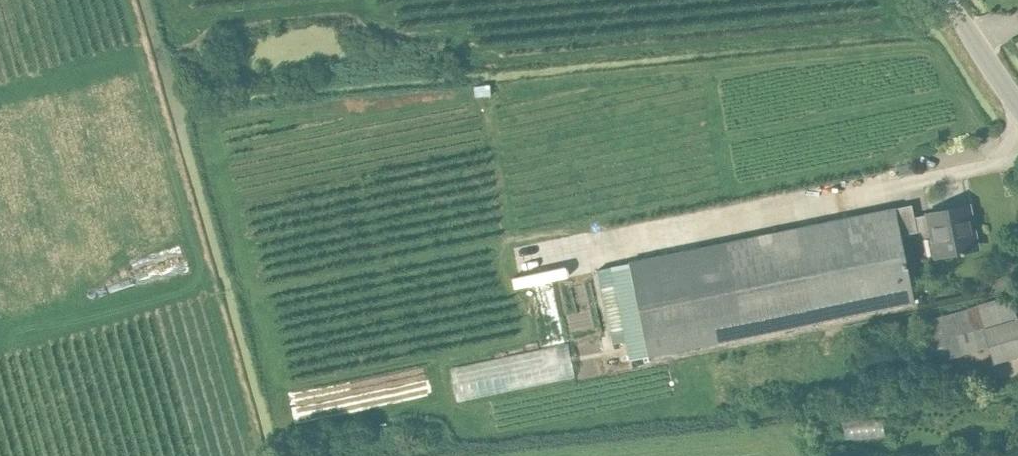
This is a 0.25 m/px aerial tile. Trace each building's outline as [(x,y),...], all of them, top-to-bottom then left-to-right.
[(923,211),(924,214),(914,216),(911,203),(628,261),(628,262),(596,269),(612,343),(625,340),(629,360),(914,301),(901,235),(927,229),(933,258),(980,248),(970,202),(923,211)] [(513,247),(520,272),(575,258),(568,233),(513,247)] [(1010,295),(922,320),(935,362),(989,346),(993,362),(1017,354),(1017,318),(1010,295)]
